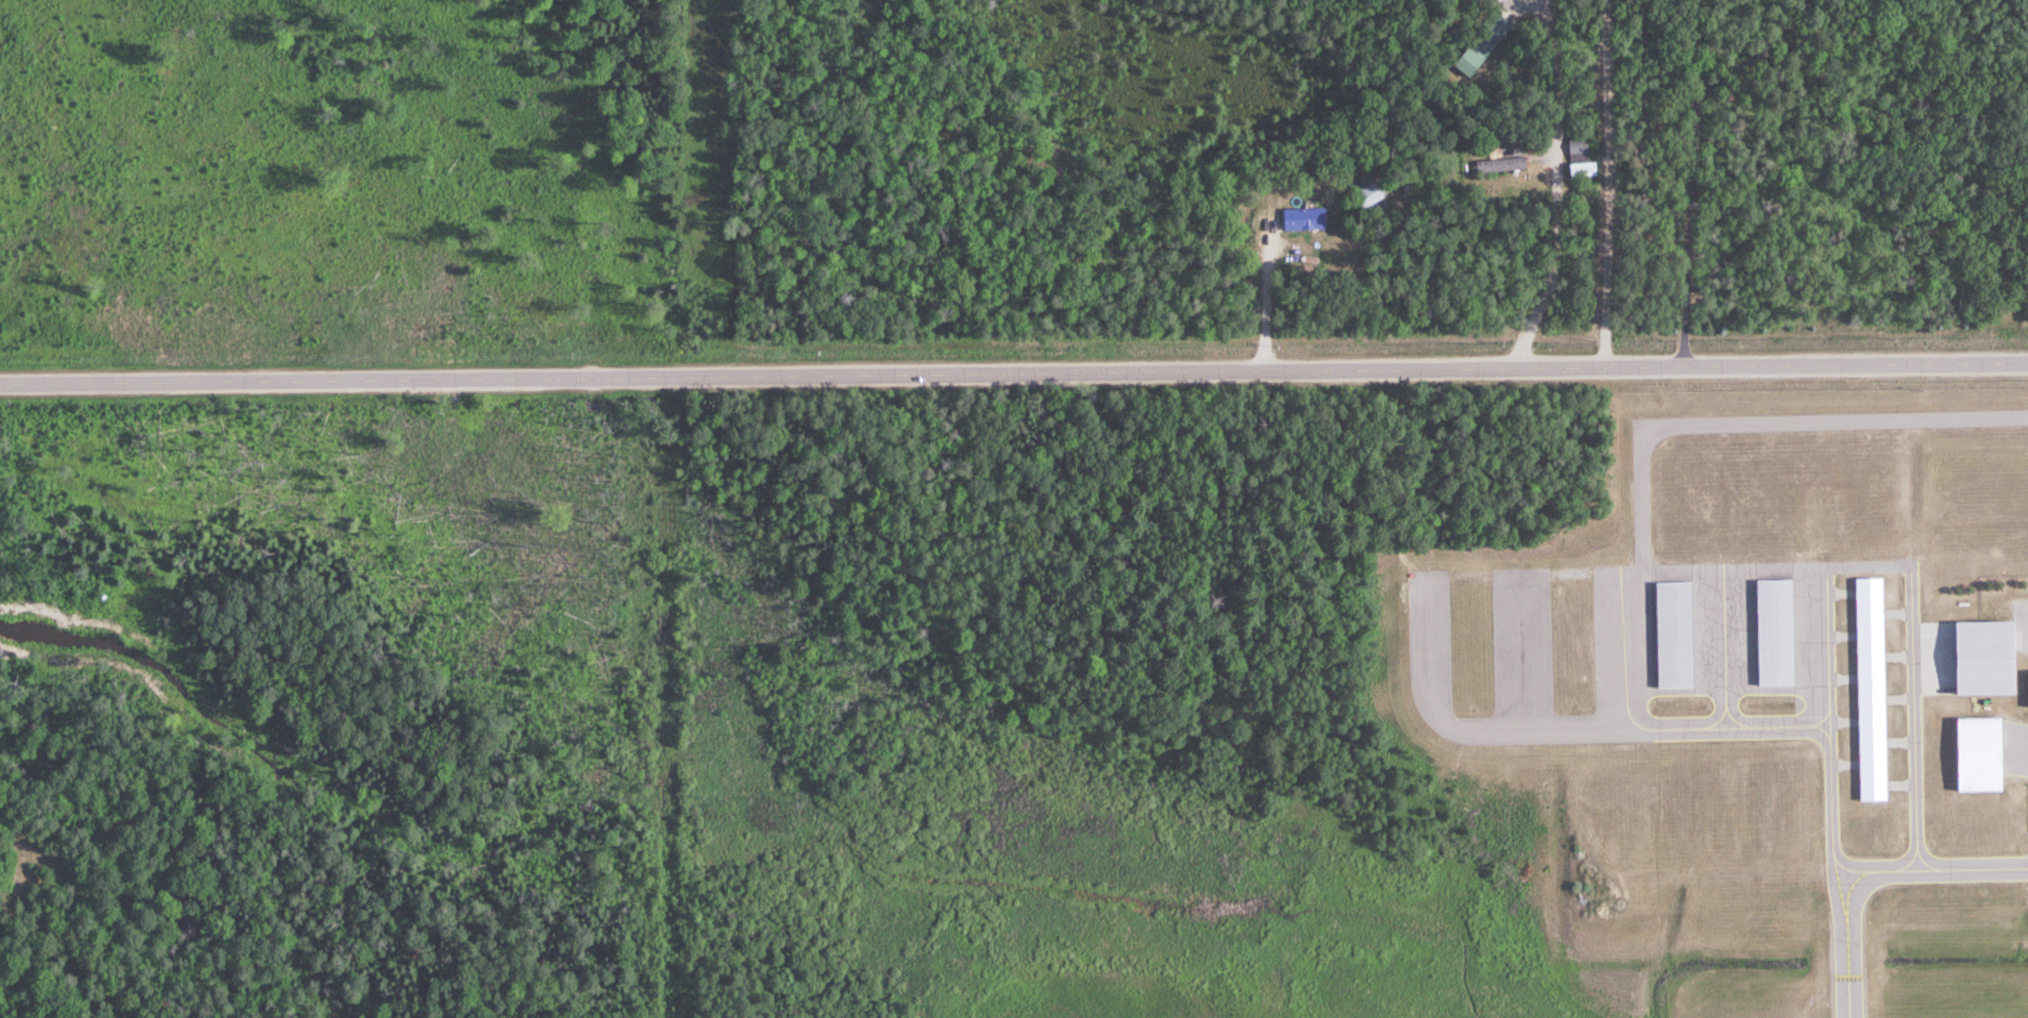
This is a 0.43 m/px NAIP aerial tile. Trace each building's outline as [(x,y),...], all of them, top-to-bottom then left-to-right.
[(1467,78),(1512,25),(1496,11),(1451,64),(1467,78)] [(1569,157),(1587,157),(1587,129),(1569,129),(1569,157)] [(1527,169),(1526,157),(1475,160),(1476,172),(1527,169)] [(1597,176),(1597,161),(1568,162),(1568,176),(1597,176)] [(1383,195),(1370,170),(1346,182),(1360,208),(1383,195)] [(1323,206),(1282,206),(1282,227),(1323,227),(1323,206)] [(1883,576),(1856,576),(1858,798),(1885,798),(1883,576)] [(1756,684),(1793,684),(1792,578),(1755,578),(1756,684)] [(1691,580),(1655,580),(1655,686),(1691,686),(1691,580)] [(2012,619),(1921,620),(1922,693),(2012,693),(2012,619)] [(2001,790),(2001,715),(1954,715),(1954,790),(2001,790)]
